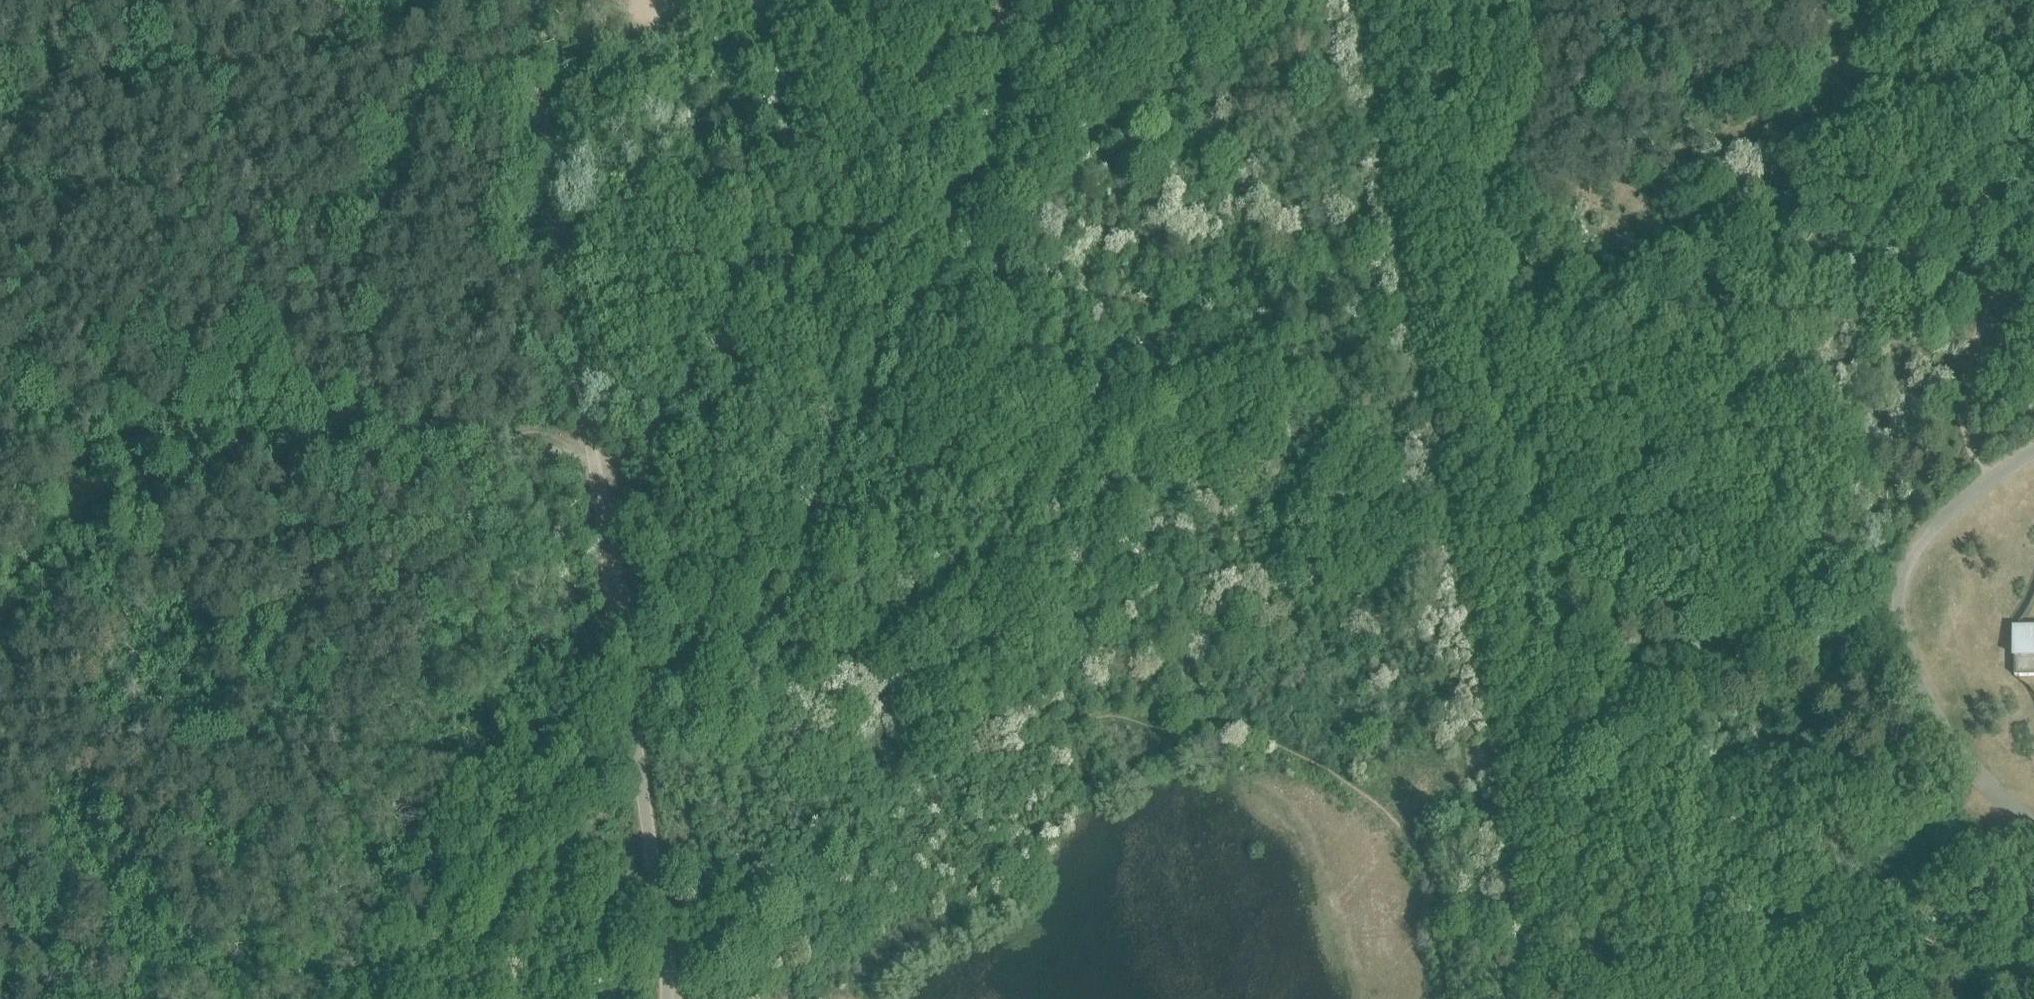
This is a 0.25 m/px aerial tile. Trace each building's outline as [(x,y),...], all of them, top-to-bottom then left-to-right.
[(2014,628),(2014,648),(2015,648),(2015,656),(2015,676),(2033,676),(2033,628),(2014,628)]
